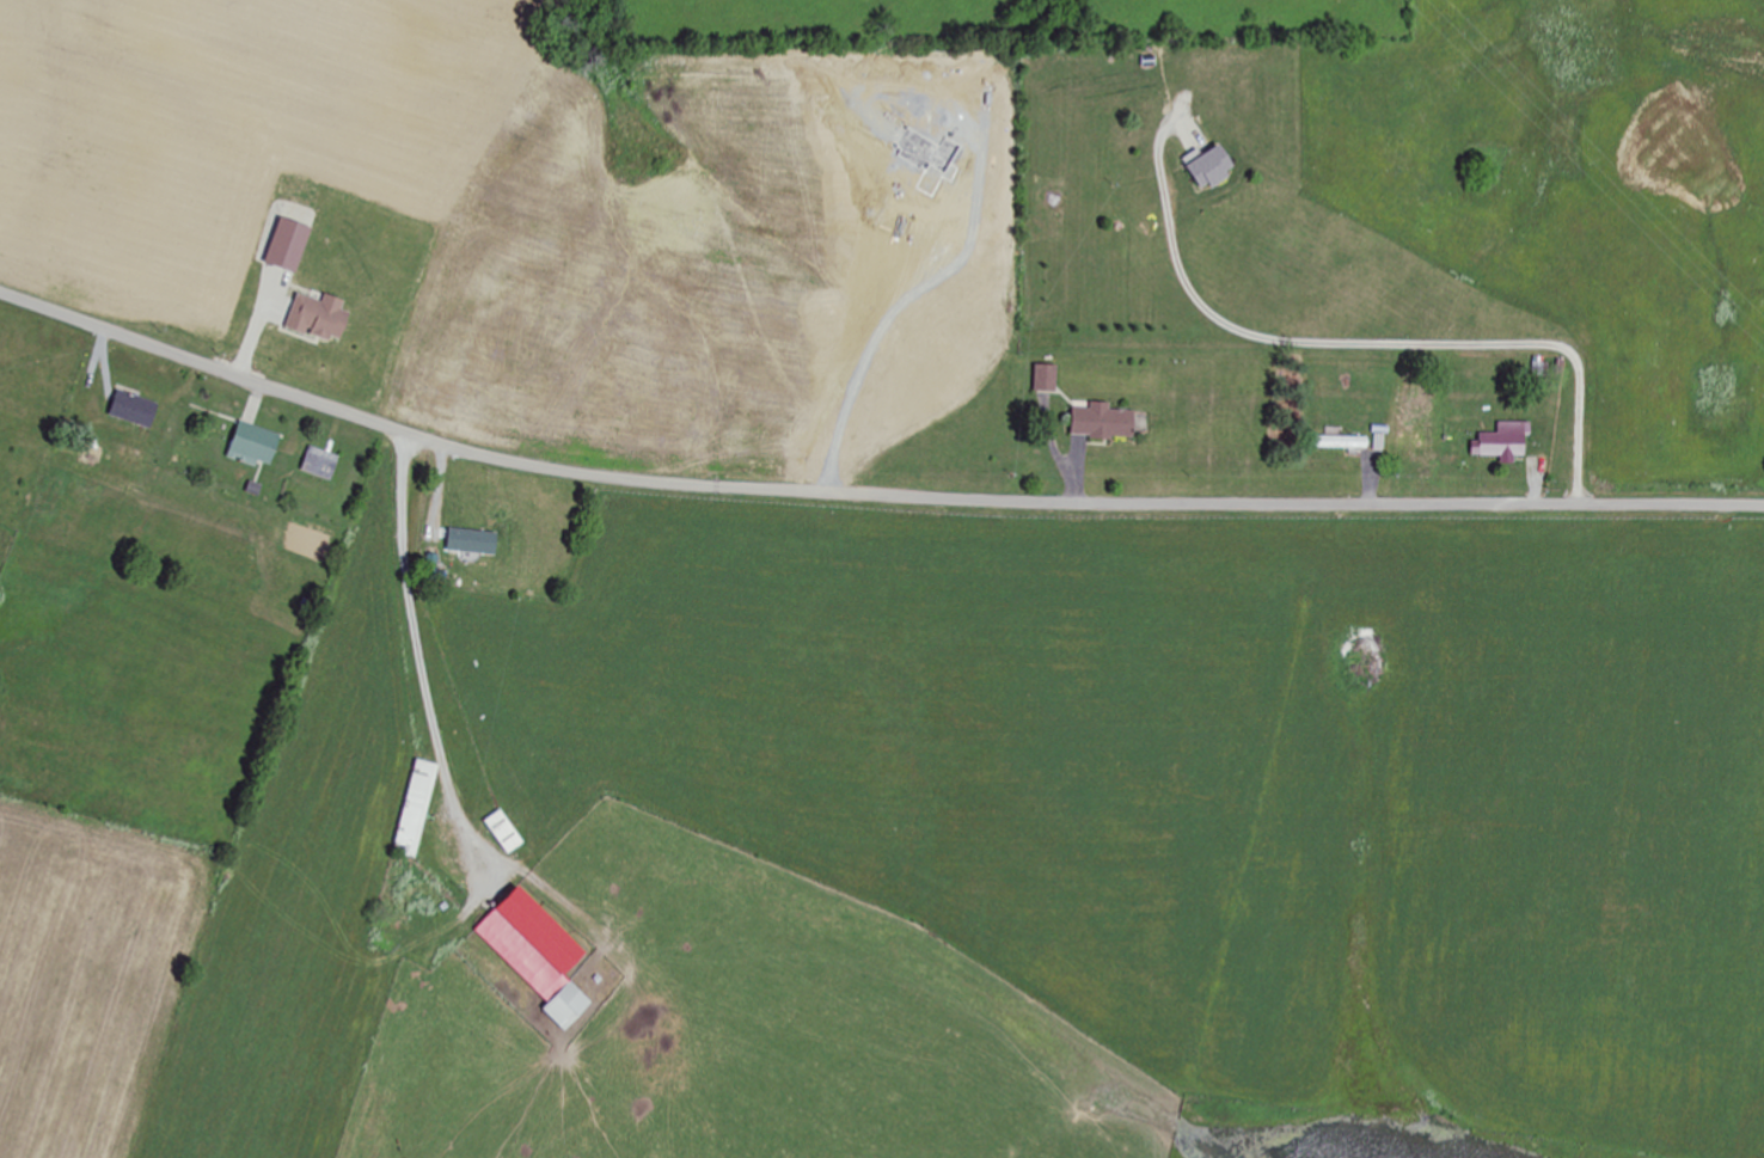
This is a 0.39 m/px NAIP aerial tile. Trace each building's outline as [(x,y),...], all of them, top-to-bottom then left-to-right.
[(1203,191),(1241,175),(1229,146),(1191,162),(1203,191)] [(1039,392),(1061,392),(1061,366),(1039,366),(1039,392)] [(156,429),(163,404),(120,392),(113,417),(156,429)] [(1115,407),(1076,406),(1076,439),(1142,439),(1142,411),(1115,411),(1115,407)] [(233,456),(276,468),(285,435),(242,423),(233,456)] [(1482,434),(1483,457),(1503,457),(1503,465),(1518,464),(1518,458),(1528,458),(1528,423),(1501,423),(1501,434),(1482,434)] [(1371,449),(1371,437),(1319,437),(1319,449),(1371,449)] [(305,472),(335,481),(343,456),(312,447),(305,472)] [(422,858),(444,765),(421,759),(398,852),(422,858)] [(529,842),(506,807),(488,819),(512,853),(529,842)] [(594,952),(525,882),(477,930),(550,1003),(546,1007),(570,1031),(598,1003),(570,975),(594,952)]
